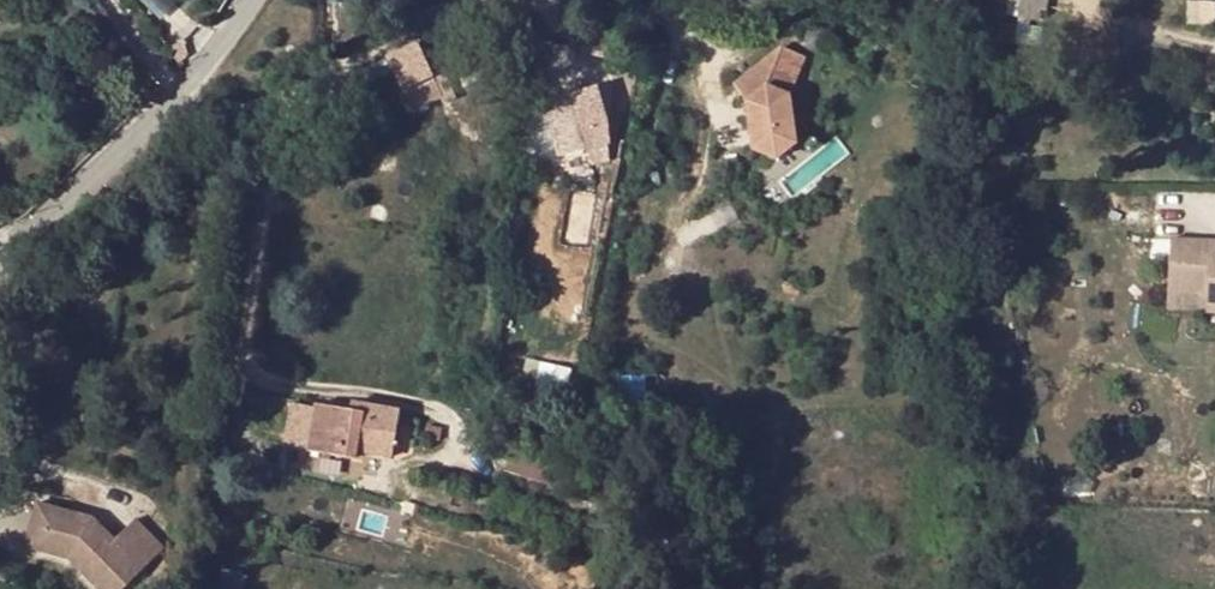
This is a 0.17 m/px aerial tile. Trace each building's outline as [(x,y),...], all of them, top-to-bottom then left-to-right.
[(1011,18),(1049,19),(1050,0),(1012,0),(1011,18)] [(418,45),(388,59),(403,90),(433,76),(418,45)] [(786,54),(735,93),(748,111),(753,159),(776,167),(795,155),(791,104),(808,65),(786,54)] [(597,88),(547,102),(565,170),(590,164),(589,153),(608,147),(608,126),(597,88)] [(608,159),(608,147),(589,153),(590,164),(608,159)] [(1170,240),(1168,292),(1206,294),(1206,303),(1214,303),(1214,241),(1170,240)] [(1206,303),(1206,312),(1214,312),(1214,303),(1206,303)] [(309,452),(357,461),(359,453),(366,454),(393,458),(402,412),(353,403),(351,411),(317,406),(309,452)] [(444,428),(429,426),(427,440),(442,442),(444,428)] [(365,462),(366,454),(359,453),(357,461),(365,462)] [(36,502),(26,546),(69,560),(97,588),(120,588),(162,545),(131,517),(113,537),(91,517),(36,502)] [(223,573),(219,588),(244,588),(246,578),(223,573)]
